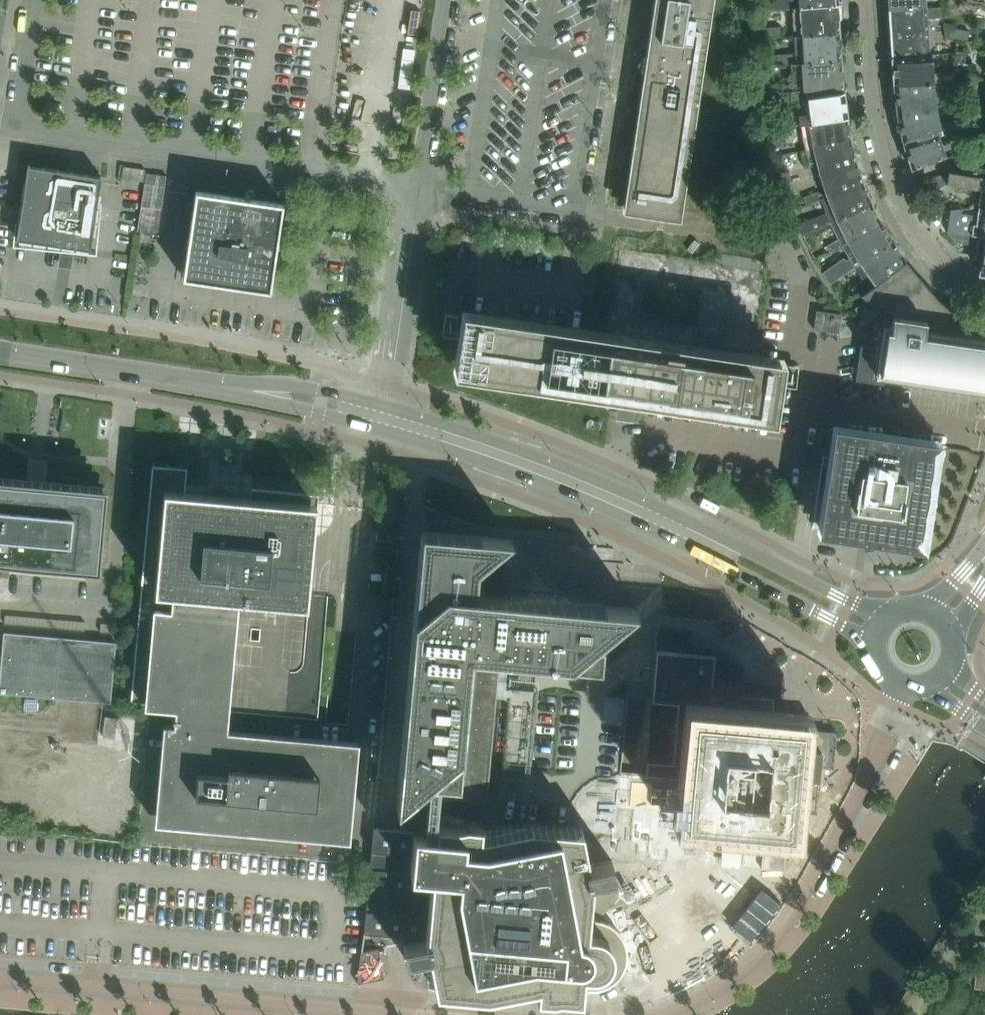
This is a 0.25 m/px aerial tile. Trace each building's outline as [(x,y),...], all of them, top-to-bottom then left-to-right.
[(626,209),(677,217),(709,0),(657,0),(626,209)] [(762,8),(791,7),(837,4),(836,0),(761,0),(762,8)] [(888,9),(925,7),(925,0),(887,0),(888,9)] [(838,32),(839,32),(837,4),(791,7),(793,34),(838,32)] [(888,9),(889,33),(927,30),(926,18),(943,17),(942,7),(925,8),(925,7),(888,9)] [(966,42),(968,31),(954,28),(955,25),(943,23),(944,38),(966,42)] [(763,36),(780,35),(779,26),(763,27),(763,36)] [(891,57),(901,56),(929,54),(927,30),(889,33),(891,57)] [(766,65),(792,63),(840,60),(839,32),(838,32),(793,34),(794,53),(765,55),(766,65)] [(954,61),(964,62),(965,53),(956,51),(954,61)] [(901,56),(891,57),(892,76),(893,85),(953,81),(952,71),(932,73),(930,54),(929,54),(901,56)] [(792,82),(767,84),(767,93),(810,89),(842,87),(840,60),(792,63),(792,82)] [(953,81),(893,85),(896,114),(935,107),(933,91),(954,89),(953,81)] [(846,117),(843,92),(811,96),(810,89),(767,93),(768,107),(797,105),(799,124),(801,124),(846,117)] [(896,114),(902,143),(912,140),(937,133),(941,132),(942,132),(960,128),(958,119),(939,124),(935,107),(896,114)] [(846,117),(801,124),(805,150),(850,140),(850,139),(846,117)] [(782,146),(779,128),(771,129),(770,129),(773,147),(774,147),(782,146)] [(912,140),(902,143),(911,168),(920,165),(945,156),(940,142),(944,141),(942,132),(941,132),(937,133),(912,140)] [(818,172),(855,161),(850,140),(805,150),(799,151),(803,167),(816,164),(818,172)] [(855,161),(818,172),(819,174),(822,184),(824,191),(819,193),(818,190),(802,196),(805,204),(820,198),(862,182),(856,161),(855,161)] [(960,173),(978,176),(980,164),(962,161),(960,173)] [(8,164),(6,176),(15,178),(17,165),(8,164)] [(27,165),(16,238),(90,249),(101,176),(27,165)] [(122,166),(121,178),(143,181),(145,169),(122,166)] [(791,182),(789,171),(780,174),(782,184),(783,184),(791,182)] [(926,179),(917,183),(918,184),(923,194),(932,190),(945,183),(947,171),(926,179)] [(945,183),(980,189),(977,206),(978,207),(984,208),(984,177),(978,176),(960,173),(947,171),(945,183)] [(156,174),(146,173),(144,183),(145,183),(154,184),(156,174)] [(144,183),(136,231),(157,234),(167,176),(156,174),(154,184),(145,183),(144,183)] [(825,212),(797,223),(801,235),(829,222),(870,203),(871,203),(862,182),(820,198),(825,212)] [(270,290),(283,203),(195,190),(182,277),(270,290)] [(837,238),(825,245),(828,251),(840,245),(880,223),(881,222),(871,203),(870,203),(829,222),(837,238)] [(950,210),(947,231),(968,234),(968,235),(977,236),(984,238),(984,208),(978,207),(976,216),(960,214),(961,209),(950,210)] [(821,271),(828,283),(853,266),(892,241),(881,223),(840,245),(847,257),(844,259),(842,256),(821,271)] [(967,243),(968,235),(968,234),(947,231),(947,232),(955,241),(967,243)] [(977,236),(973,263),(977,268),(977,269),(979,269),(979,270),(981,274),(981,273),(984,274),(984,238),(977,236)] [(892,242),(853,266),(862,280),(852,287),(858,295),(859,294),(905,260),(892,242)] [(859,294),(863,299),(853,307),(866,325),(862,328),(855,380),(883,384),(884,375),(984,390),(984,360),(982,360),(983,350),(984,351),(984,349),(984,340),(923,331),(924,322),(954,327),(956,314),(938,300),(930,289),(919,277),(905,260),(859,294)] [(457,337),(452,371),(499,378),(571,389),(610,395),(619,396),(636,399),(646,400),(770,419),(774,419),(782,361),(783,357),(760,354),(751,353),(607,331),(588,328),(469,311),(461,309),(460,315),(458,331),(457,336),(457,337)] [(841,313),(825,311),(816,310),(813,329),(838,333),(841,313)] [(820,529),(859,535),(872,537),(871,540),(870,549),(871,549),(873,549),(874,549),(876,549),(877,549),(879,549),(881,549),(882,549),(883,542),(884,539),(921,544),(922,535),(923,530),(929,486),(936,443),(835,428),(829,471),(820,529)] [(141,583),(130,701),(144,702),(144,706),(175,709),(174,725),(163,724),(154,822),(348,839),(357,741),(226,729),(228,709),(238,597),(305,603),(314,503),(250,497),(233,496),(232,498),(213,496),(213,494),(184,491),(186,468),(152,465),(143,565),(141,583)] [(0,478),(0,561),(98,570),(106,488),(0,478)] [(475,524),(423,505),(422,519),(475,524)] [(421,530),(396,807),(412,794),(416,798),(413,830),(434,832),(435,821),(437,795),(486,799),(499,656),(599,665),(601,641),(596,640),(635,608),(489,594),(492,554),(511,538),(421,530)] [(110,702),(116,641),(3,631),(0,666),(0,693),(110,702)] [(656,650),(645,773),(687,777),(683,823),(802,833),(802,831),(805,795),(818,796),(821,767),(833,768),(837,731),(821,729),(811,729),(808,728),(809,718),(809,713),(773,710),(774,699),(775,693),(775,690),(774,688),(773,687),(772,687),(764,686),(763,696),(756,696),(756,691),(740,690),(740,694),(711,692),(712,672),(713,672),(713,665),(717,665),(718,660),(718,659),(717,658),(716,657),(715,656),(714,656),(710,655),(656,650)] [(621,972),(623,969),(625,963),(625,954),(623,946),(618,939),(610,929),(597,922),(599,900),(621,893),(612,873),(595,877),(581,828),(530,823),(481,826),(481,822),(465,821),(458,822),(435,820),(435,821),(434,832),(413,830),(373,827),(371,864),(369,884),(365,942),(393,937),(401,935),(405,958),(426,954),(428,989),(486,995),(535,992),(535,995),(551,997),(558,996),(581,998),(582,987),(584,988),(588,988),(593,988),(598,987),(601,987),(604,986),(607,984),(610,983),(613,980),(615,979),(618,976),(619,974),(621,972)] [(342,882),(351,883),(352,870),(343,869),(342,882)] [(361,951),(359,963),(357,983),(384,978),(379,948),(361,951)] [(975,972),(974,987),(984,989),(984,973),(975,972)]
